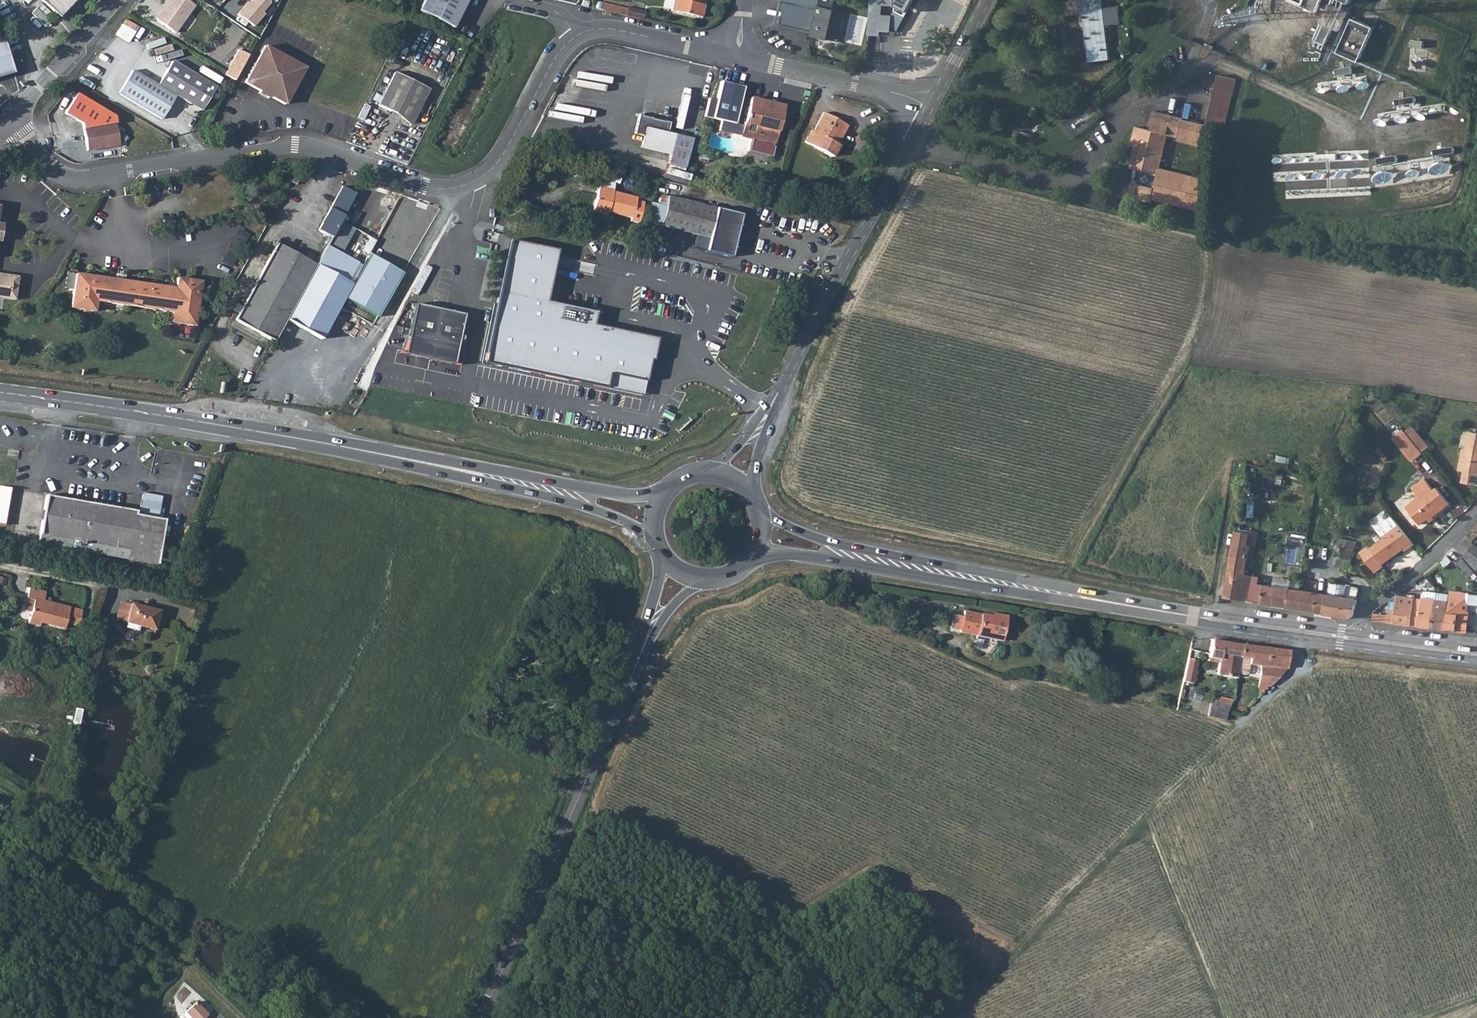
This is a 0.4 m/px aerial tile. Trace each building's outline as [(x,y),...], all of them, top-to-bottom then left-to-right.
[(59,16),(75,0),(42,0),(59,16)] [(187,0),(169,0),(170,2),(164,11),(162,10),(155,19),(174,33),(194,5),(187,0)] [(170,2),(169,0),(162,10),(164,11),(170,2)] [(274,0),(245,0),(248,3),(237,15),(254,28),(276,2),(274,0)] [(466,0),(424,0),(419,10),(452,28),(466,0)] [(698,3),(698,0),(673,0),(671,10),(701,17),(704,4),(698,3)] [(784,1),(787,2),(782,22),(798,26),(814,30),(813,35),(838,41),(845,11),(834,9),(836,0),(784,0),(784,1)] [(868,36),(895,38),(906,16),(895,10),(892,16),(883,15),(884,6),(896,7),(896,0),(871,0),(868,36)] [(1110,59),(1103,0),(1083,0),(1091,61),(1110,59)] [(1317,12),(1322,0),(1290,0),(1317,12)] [(1340,30),(1348,12),(1330,4),(1315,39),(1326,44),(1334,27),(1340,30)] [(1359,62),(1374,27),(1353,18),(1338,52),(1359,62)] [(127,19),(119,35),(132,42),(140,25),(127,19)] [(147,31),(141,41),(167,57),(173,46),(147,31)] [(0,38),(0,77),(14,73),(3,37),(0,38)] [(264,46),(244,82),(284,104),(304,67),(264,46)] [(240,49),(226,75),(236,80),(250,54),(240,49)] [(133,69),(118,93),(162,119),(176,95),(202,110),(216,87),(172,61),(158,84),(133,69)] [(1351,66),(1336,69),(1336,75),(1352,73),(1351,66)] [(410,124),(428,89),(395,72),(378,105),(403,118),(410,124)] [(1224,130),(1236,79),(1219,75),(1207,125),(1183,120),(1183,118),(1154,111),(1151,125),(1153,126),(1152,130),(1143,128),(1137,126),(1132,145),(1136,146),(1131,168),(1135,169),(1135,170),(1133,176),(1132,180),(1127,183),(1125,194),(1136,196),(1135,197),(1152,201),(1152,199),(1201,211),(1208,180),(1159,168),(1168,134),(1178,136),(1177,140),(1211,148),(1216,128),(1224,130)] [(734,125),(743,88),(721,83),(712,120),(734,125)] [(118,141),(115,122),(114,116),(77,93),(65,113),(82,123),(87,150),(110,146),(110,142),(118,141)] [(1415,97),(1395,100),(1396,107),(1416,104),(1415,97)] [(784,106),(750,98),(743,127),(741,135),(741,136),(752,138),(749,151),(772,156),(775,146),(773,145),(774,143),(775,143),(784,106)] [(847,125),(823,112),(813,131),(811,130),(805,142),(832,156),(839,145),(837,144),(834,142),(838,135),(841,136),(847,125)] [(684,168),(691,138),(667,132),(670,122),(638,114),(634,133),(643,135),(640,148),(669,155),(667,164),(684,168)] [(1452,148),(1433,151),(1434,157),(1453,155),(1452,148)] [(707,162),(709,156),(696,152),(694,159),(707,162)] [(1395,156),(1376,159),(1377,165),(1396,163),(1395,156)] [(615,183),(602,180),(601,187),(613,190),(615,183)] [(688,186),(712,192),(711,188),(689,183),(688,186)] [(355,194),(342,187),(330,209),(343,216),(355,194)] [(601,187),(598,187),(592,212),(603,215),(604,211),(608,212),(631,218),(630,221),(638,223),(643,202),(636,200),(636,197),(613,192),(613,190),(601,187)] [(716,208),(668,196),(661,194),(653,223),(661,225),(709,237),(706,251),(731,257),(741,214),(716,208)] [(525,202),(523,209),(538,213),(540,205),(525,202)] [(343,216),(330,209),(317,232),(330,240),(340,222),(343,216)] [(355,230),(340,222),(330,240),(328,246),(343,253),(355,230)] [(557,250),(510,240),(485,361),(641,395),(649,361),(651,361),(656,337),(593,324),(595,312),(546,301),(557,250)] [(314,263),(312,263),(303,258),(277,243),(235,320),(274,342),(286,320),(316,265),(314,263)] [(319,250),(314,258),(312,263),(314,263),(316,265),(323,253),(319,250)] [(303,258),(312,263),(314,258),(306,253),(303,258)] [(321,339),(352,284),(316,265),(286,320),(321,339)] [(15,299),(18,276),(0,273),(0,297),(15,299)] [(177,278),(175,288),(75,274),(70,307),(94,311),(95,300),(172,312),(170,322),(194,325),(200,281),(177,278)] [(464,313),(415,302),(404,353),(454,363),(464,313)] [(584,398),(600,400),(602,389),(586,387),(584,398)] [(1393,436),(1400,444),(1410,437),(1403,429),(1393,436)] [(1470,431),(1467,448),(1463,448),(1459,470),(1464,471),(1462,482),(1476,485),(1476,480),(1476,433),(1470,431)] [(1410,437),(1400,444),(1413,461),(1423,453),(1410,437)] [(1425,479),(1412,489),(1413,490),(1426,480),(1425,479)] [(1437,488),(1434,490),(1426,480),(1413,490),(1419,497),(1406,507),(1420,524),(1427,518),(1431,515),(1433,516),(1449,503),(1437,488)] [(11,487),(0,486),(0,523),(7,524),(11,487)] [(161,517),(163,495),(143,493),(141,515),(161,517)] [(45,499),(39,535),(43,536),(92,544),(129,549),(127,558),(156,563),(163,518),(134,514),(135,510),(105,506),(76,501),(45,497),(45,499)] [(1378,529),(1383,536),(1398,525),(1392,517),(1378,527),(1378,529)] [(1398,525),(1383,536),(1384,538),(1371,548),(1369,546),(1361,552),(1376,572),(1384,566),(1383,564),(1404,549),(1405,551),(1414,544),(1398,525)] [(1250,533),(1236,530),(1232,555),(1249,558),(1251,544),(1249,544),(1250,533)] [(1338,549),(1354,553),(1357,542),(1337,537),(1334,548),(1338,549)] [(1476,570),(1476,546),(1474,543),(1463,557),(1476,572),(1476,570)] [(1338,549),(1335,566),(1351,569),(1354,553),(1338,549)] [(1445,567),(1452,561),(1447,554),(1440,561),(1445,567)] [(1288,607),(1291,588),(1290,588),(1259,583),(1260,577),(1246,574),(1249,558),(1232,555),(1225,597),(1238,599),(1288,607)] [(1471,575),(1476,572),(1463,557),(1457,563),(1469,577),(1471,575)] [(1259,583),(1290,588),(1292,580),(1260,575),(1260,577),(1259,583)] [(1292,580),(1290,588),(1291,588),(1300,589),(1301,580),(1292,578),(1292,580)] [(1328,594),(1346,597),(1347,585),(1330,582),(1329,588),(1328,594)] [(1347,585),(1346,597),(1328,594),(1325,613),(1339,615),(1353,618),(1354,612),(1358,599),(1360,587),(1348,585),(1347,585)] [(29,587),(26,597),(33,599),(28,622),(40,625),(41,621),(64,627),(70,605),(44,599),(45,591),(29,587)] [(1316,612),(1325,613),(1328,594),(1315,592),(1300,589),(1291,588),(1288,607),(1295,608),(1316,612)] [(1436,599),(1437,592),(1424,590),(1423,597),(1436,599)] [(1463,596),(1465,600),(1466,592),(1449,590),(1449,594),(1463,596)] [(1436,599),(1448,600),(1449,594),(1437,592),(1436,599)] [(1463,596),(1449,594),(1448,600),(1445,629),(1467,632),(1469,616),(1466,616),(1467,611),(1467,604),(1465,600),(1463,596)] [(1413,611),(1415,597),(1398,595),(1396,611),(1389,610),(1388,622),(1419,626),(1421,612),(1413,611)] [(1424,627),(1431,628),(1436,599),(1423,597),(1423,599),(1415,597),(1413,611),(1421,612),(1419,626),(1424,627)] [(1448,600),(1436,599),(1431,628),(1438,628),(1445,629),(1448,600)] [(131,602),(126,622),(155,630),(160,610),(131,602)] [(955,616),(952,631),(960,632),(1000,640),(1005,617),(994,614),(993,617),(964,612),(962,617),(955,616)] [(1217,674),(1218,674),(1219,671),(1236,675),(1236,673),(1239,657),(1241,645),(1211,640),(1208,658),(1219,659),(1217,674)] [(1241,645),(1239,657),(1249,659),(1248,664),(1261,666),(1256,690),(1260,691),(1262,685),(1269,686),(1285,670),(1285,669),(1264,666),(1266,649),(1241,645)] [(1266,649),(1264,666),(1285,669),(1288,651),(1266,649)] [(1239,657),(1236,673),(1246,675),(1248,664),(1249,659),(1239,657)] [(1187,658),(1185,669),(1195,671),(1197,660),(1187,658)] [(1195,671),(1185,669),(1183,682),(1192,683),(1195,671)] [(1213,703),(1210,717),(1225,720),(1226,712),(1226,711),(1229,706),(1213,703)] [(186,1016),(188,1017),(209,1017),(197,1006),(186,1016)]
